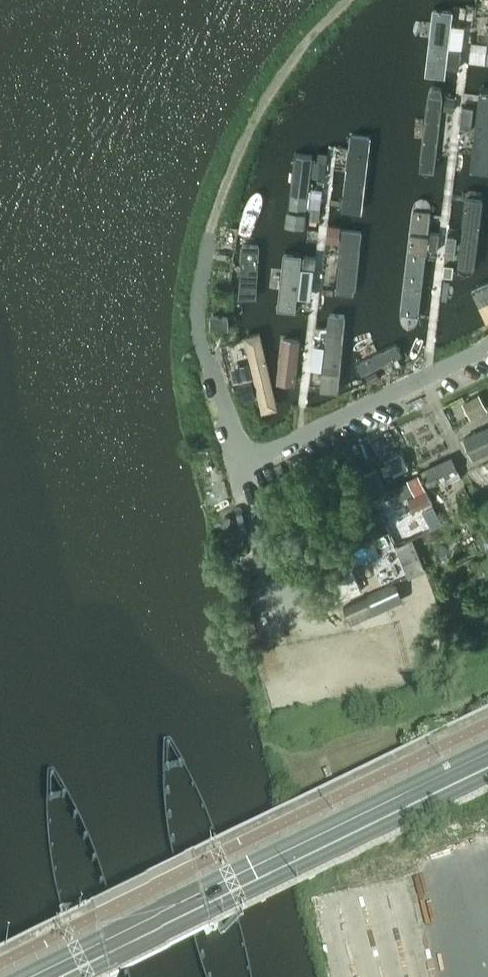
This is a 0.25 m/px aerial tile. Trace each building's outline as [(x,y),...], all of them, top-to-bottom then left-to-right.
[(434,11),(426,78),(446,81),(455,13),(434,11)] [(451,49),(448,68),(459,70),(462,50),(451,49)] [(470,62),(485,64),(487,52),(471,50),(470,62)] [(430,87),(420,174),(434,176),(445,89),(430,87)] [(471,174),(487,176),(487,90),(482,89),(471,174)] [(446,99),(444,110),(454,111),(456,100),(446,99)] [(460,127),(471,128),(473,108),(463,107),(460,127)] [(348,134),(341,215),(363,218),(372,138),(348,134)] [(295,157),(286,229),(305,232),(314,159),(295,157)] [(326,163),(314,162),(313,174),(325,175),(326,163)] [(468,193),(455,276),(473,279),(485,195),(468,193)] [(321,198),(311,196),(310,208),(320,209),(321,198)] [(414,199),(397,329),(417,333),(432,201),(414,199)] [(309,212),(308,221),(319,222),(320,214),(309,212)] [(339,243),(341,226),(328,225),(327,241),(339,243)] [(342,231),(336,296),(354,298),(362,234),(342,231)] [(431,232),(429,250),(438,251),(440,233),(431,232)] [(448,235),(446,256),(455,257),(457,236),(448,235)] [(242,239),(234,293),(252,296),(259,242),(242,239)] [(285,253),(278,315),(299,317),(307,256),(285,253)] [(445,265),(443,276),(452,277),(454,266),(445,265)] [(453,304),(466,334),(487,324),(487,288),(453,304)] [(211,328),(228,328),(228,315),(211,315),(211,328)] [(329,316),(319,394),(338,395),(346,318),(329,316)] [(315,335),(326,337),(327,329),(316,327),(315,335)] [(260,336),(242,340),(251,379),(256,399),(260,417),(278,413),(260,336)] [(302,340),(284,338),(279,387),(297,389),(302,340)] [(397,344),(357,364),(365,383),(404,365),(397,344)] [(311,369),(321,370),(323,353),(313,352),(311,369)] [(244,401),(256,399),(251,379),(240,382),(244,401)] [(467,400),(475,416),(487,409),(480,393),(467,400)] [(463,436),(473,459),(487,452),(487,425),(463,436)] [(375,449),(386,443),(382,436),(372,442),(375,449)] [(403,452),(388,459),(393,471),(409,464),(403,452)] [(453,454),(422,469),(429,484),(460,469),(453,454)] [(364,499),(387,488),(377,467),(364,473),(365,475),(355,480),(364,499)] [(408,479),(415,494),(426,489),(419,474),(408,479)] [(414,510),(433,500),(427,489),(408,499),(414,510)] [(423,511),(432,528),(442,523),(433,505),(423,511)] [(382,511),(372,516),(377,525),(386,520),(382,511)] [(413,538),(398,544),(410,575),(425,569),(413,538)] [(316,570),(323,585),(354,571),(347,556),(316,570)] [(352,622),(387,606),(380,590),(344,606),(352,622)]
